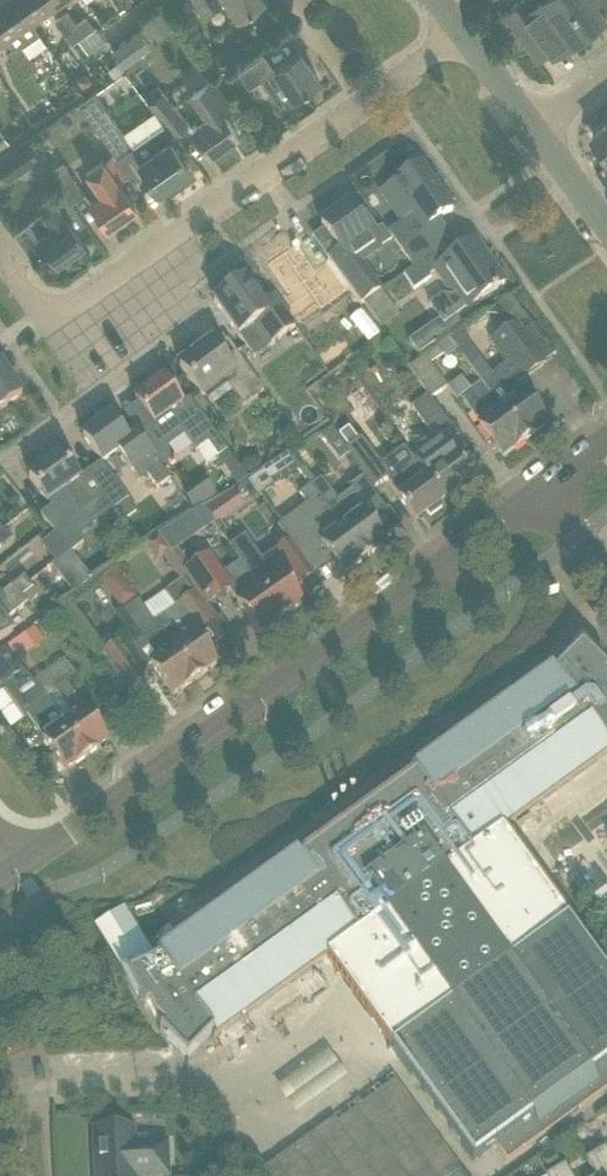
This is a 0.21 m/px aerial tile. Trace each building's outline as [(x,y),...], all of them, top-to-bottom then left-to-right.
[(13,47),(18,44),(36,31),(28,19),(14,0),(0,0),(0,29),(5,36),(13,47)] [(51,3),(49,0),(14,0),(28,19),(51,3)] [(116,10),(128,1),(128,0),(110,0),(116,10)] [(211,10),(225,0),(236,16),(258,0),(190,0),(194,6),(195,6),(203,16),(212,10),(211,10)] [(520,10),(515,3),(501,14),(539,65),(552,55),(551,54),(568,42),(568,43),(587,29),(565,0),(534,0),(520,10)] [(587,29),(605,16),(601,11),(606,6),(606,7),(606,0),(565,0),(587,29)] [(54,18),(63,30),(75,21),(75,20),(67,9),(54,18)] [(86,51),(105,38),(96,25),(94,26),(85,14),(75,20),(75,21),(63,30),(71,42),(77,38),(86,51)] [(160,14),(137,30),(148,46),(172,29),(160,14)] [(127,60),(147,46),(148,46),(137,30),(112,48),(110,49),(118,60),(118,61),(121,65),(127,60)] [(36,31),(18,44),(27,56),(44,44),(36,31)] [(6,52),(15,64),(27,56),(18,44),(13,47),(6,52)] [(214,62),(226,65),(230,52),(217,48),(214,62)] [(278,104),(290,96),(315,79),(296,51),(273,67),(263,52),(237,70),(248,86),(259,79),(266,89),(268,89),(278,104)] [(27,56),(15,64),(23,76),(35,67),(27,56)] [(124,69),(121,65),(118,61),(108,68),(114,76),(124,69)] [(83,72),(76,77),(83,86),(90,81),(83,72)] [(235,134),(218,109),(227,102),(210,77),(188,93),(204,116),(189,126),(208,153),(235,134)] [(173,136),(172,135),(162,123),(146,134),(147,135),(132,145),(124,133),(101,100),(94,90),(77,102),(112,152),(115,157),(128,147),(137,159),(135,160),(141,170),(155,189),(187,167),(173,147),(168,139),(173,136)] [(162,123),(172,135),(187,123),(162,91),(148,102),(147,103),(155,113),(162,123)] [(162,123),(155,113),(124,133),(132,145),(147,135),(146,134),(162,123)] [(592,134),(606,153),(606,123),(592,134)] [(26,139),(0,157),(0,170),(7,180),(39,158),(26,139)] [(88,201),(91,204),(105,224),(132,205),(116,182),(127,174),(115,157),(112,152),(103,158),(102,157),(83,170),(99,193),(88,201)] [(63,194),(69,202),(83,193),(61,161),(48,171),(63,194)] [(392,187),(380,196),(400,224),(387,232),(414,269),(434,256),(418,233),(451,211),(450,210),(446,212),(427,186),(431,183),(419,166),(391,186),(392,187)] [(83,222),(69,202),(63,194),(41,209),(25,220),(41,243),(53,260),(81,241),(72,229),(83,222)] [(329,261),(348,287),(360,304),(369,298),(380,291),(358,260),(376,246),(368,235),(376,229),(365,214),(364,214),(361,211),(353,217),(347,209),(346,209),(343,206),(331,214),(334,218),(319,229),(337,255),(329,261)] [(13,228),(29,251),(41,243),(25,220),(13,228)] [(270,260),(268,262),(287,289),(275,297),(295,325),(296,324),(292,318),(316,300),(321,306),(348,287),(329,261),(328,260),(316,269),(297,241),(283,251),(281,248),(268,258),(270,260)] [(414,269),(404,276),(414,290),(424,283),(430,279),(428,276),(439,268),(457,294),(451,298),(442,297),(430,306),(444,326),(455,319),(456,318),(468,309),(482,299),(503,285),(473,243),(441,266),(434,256),(414,269)] [(242,283),(213,303),(226,323),(237,338),(238,337),(252,357),(273,343),(294,328),(287,319),(273,300),(260,309),(242,283)] [(369,298),(362,303),(381,328),(398,315),(380,291),(369,298)] [(469,367),(490,396),(500,410),(523,442),(545,426),(515,385),(555,355),(510,295),(498,304),(514,325),(491,342),(507,363),(490,376),(478,360),(469,367)] [(439,321),(408,342),(418,356),(462,326),(456,318),(455,319),(444,326),(443,327),(439,321)] [(262,391),(248,374),(234,355),(222,363),(209,345),(178,368),(201,399),(224,382),(241,406),(262,391)] [(430,400),(431,400),(447,388),(431,365),(443,356),(438,348),(408,368),(427,396),(430,400)] [(19,397),(0,369),(0,409),(19,397)] [(189,398),(179,406),(160,380),(132,400),(152,427),(167,416),(177,430),(179,428),(196,452),(208,443),(218,457),(227,451),(189,398)] [(500,410),(490,396),(480,404),(470,391),(458,399),(502,458),(523,442),(500,410)] [(427,396),(411,408),(430,435),(447,423),(431,400),(430,400),(427,396)] [(109,419),(81,439),(100,465),(116,453),(130,472),(131,472),(139,483),(147,477),(157,489),(168,482),(136,437),(127,444),(109,419)] [(332,429),(321,438),(328,447),(339,438),(332,429)] [(349,429),(340,436),(349,448),(358,441),(349,429)] [(182,489),(199,476),(167,433),(149,446),(182,489)] [(349,448),(346,450),(374,489),(390,477),(362,439),(358,441),(349,448)] [(414,464),(442,502),(470,481),(439,439),(412,459),(415,464),(414,464)] [(227,451),(218,457),(238,485),(247,479),(227,451)] [(287,455),(247,481),(258,498),(298,471),(287,455)] [(58,456),(28,478),(42,498),(46,504),(48,503),(51,507),(76,539),(91,528),(81,513),(104,497),(90,480),(87,475),(85,476),(77,481),(76,480),(73,475),(58,456)] [(429,518),(441,508),(438,505),(442,502),(414,464),(397,477),(398,478),(387,486),(414,523),(426,514),(429,518)] [(122,522),(137,511),(105,468),(90,480),(104,497),(122,522)] [(309,487),(363,561),(384,545),(370,525),(385,514),(361,481),(352,488),(356,494),(341,506),(321,479),(309,487)] [(308,505),(278,527),(284,535),(298,525),(315,548),(319,545),(328,557),(342,576),(363,561),(309,487),(300,494),(308,505)] [(204,511),(211,521),(218,516),(211,506),(204,511)] [(39,516),(68,553),(69,554),(71,553),(81,545),(51,507),(39,516)] [(185,543),(173,525),(157,536),(165,547),(170,554),(176,549),(185,543)] [(298,525),(284,535),(301,558),(315,548),(298,525)] [(2,531),(0,532),(0,548),(11,539),(3,530),(2,531)] [(229,549),(237,561),(280,621),(303,605),(293,591),(314,577),(288,542),(263,560),(246,536),(229,549)] [(69,554),(68,553),(51,567),(73,596),(92,581),(71,553),(69,554)] [(280,621),(237,561),(227,569),(227,570),(221,574),(209,556),(185,572),(207,605),(229,591),(238,603),(235,604),(258,637),(280,621)] [(32,588),(23,578),(11,588),(19,599),(32,588)] [(151,622),(194,682),(216,667),(193,635),(212,622),(182,578),(164,592),(175,607),(162,616),(162,615),(152,622),(151,622)] [(127,587),(112,598),(120,609),(135,599),(127,587)] [(19,599),(11,588),(1,595),(0,596),(0,598),(3,602),(0,605),(0,642),(11,634),(3,623),(25,606),(19,599)] [(172,698),(194,682),(151,622),(152,622),(137,600),(121,611),(142,641),(130,650),(145,671),(150,667),(172,698)] [(24,635),(6,648),(16,661),(33,648),(24,635)] [(117,645),(101,657),(127,694),(144,682),(117,645)] [(0,653),(0,684),(2,687),(23,671),(16,661),(6,648),(0,653)] [(126,977),(143,1012),(145,1011),(144,1009),(148,1007),(154,1020),(165,1030),(161,1033),(160,1032),(159,1033),(187,1060),(203,1043),(212,1034),(214,1038),(212,1039),(213,1041),(331,956),(392,1046),(458,1143),(472,1163),(490,1150),(489,1149),(494,1146),(506,1164),(606,1091),(606,975),(567,920),(503,831),(606,756),(606,683),(602,678),(606,674),(606,676),(606,673),(580,648),(555,674),(552,671),(554,669),(553,668),(408,773),(409,774),(411,773),(414,777),(300,860),(297,856),(299,854),(298,852),(153,957),(154,959),(156,958),(158,961),(126,977)] [(23,672),(2,687),(21,714),(64,775),(86,760),(62,726),(42,699),(31,683),(23,672)] [(62,726),(86,760),(107,744),(64,684),(53,692),(73,719),(62,726)] [(290,1115),(344,1078),(325,1051),(271,1088),(290,1115)] [(461,1173),(395,1084),(337,1126),(334,1122),(259,1175),(457,1175),(461,1173)] [(596,1124),(585,1131),(592,1144),(603,1137),(596,1124)] [(165,1144),(133,1145),(132,1128),(118,1128),(94,1129),(96,1175),(167,1175),(165,1144)] [(606,1149),(587,1161),(596,1175),(606,1175),(606,1151),(606,1149)] [(558,1162),(552,1153),(542,1159),(547,1168),(558,1162)] [(566,1167),(549,1175),(571,1175),(566,1167)]
